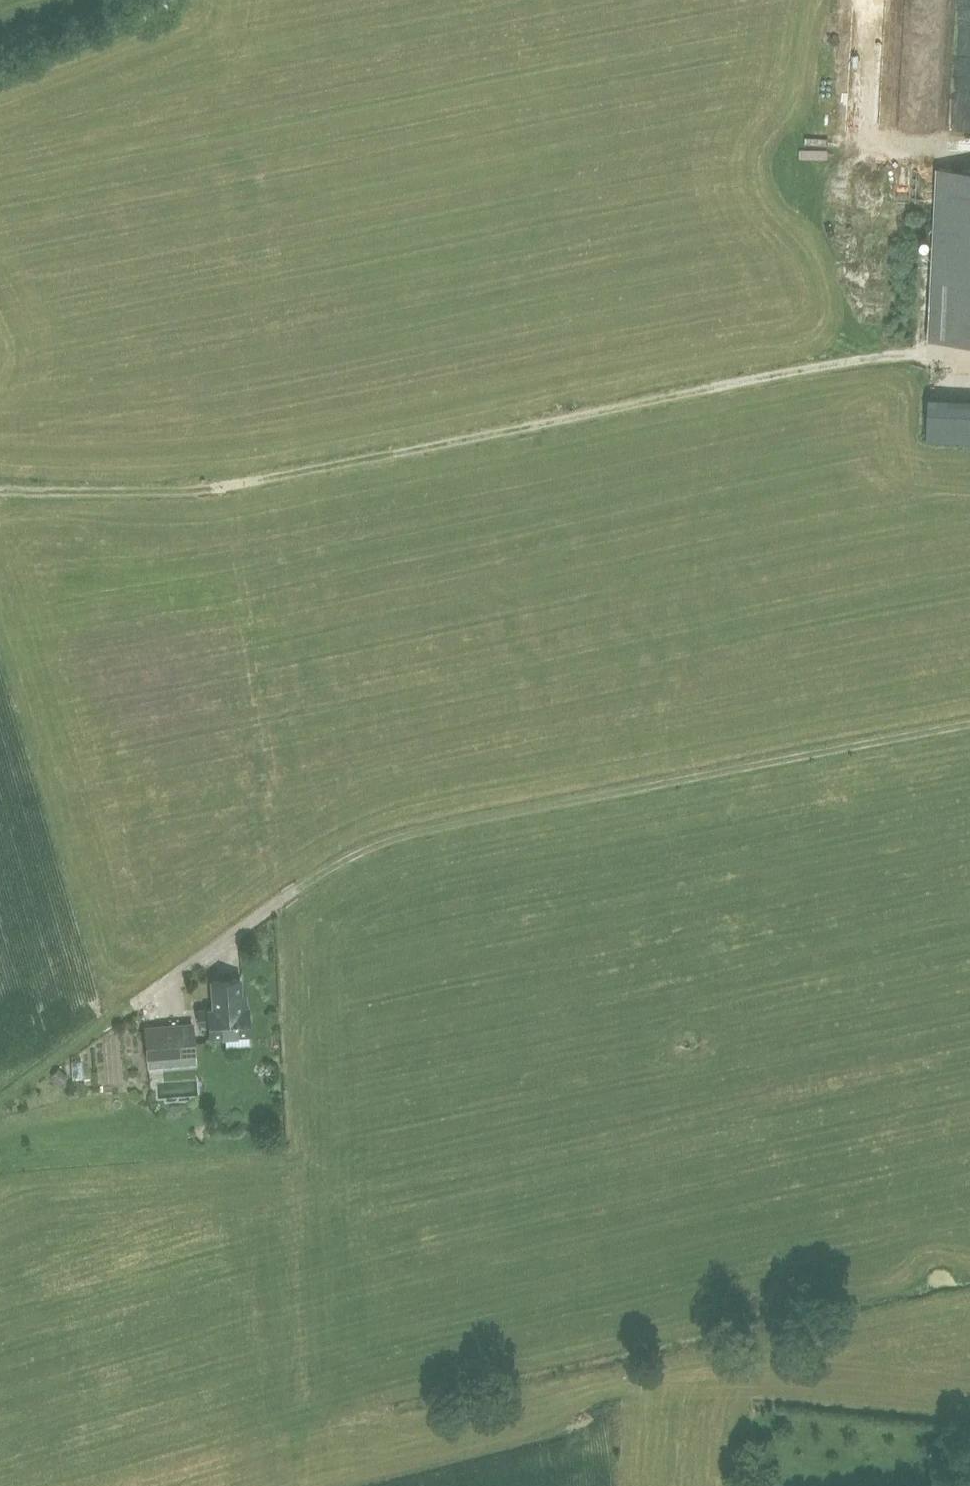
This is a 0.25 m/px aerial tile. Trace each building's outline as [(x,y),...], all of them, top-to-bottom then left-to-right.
[(943,0),(926,0),(925,17),(943,17),(943,0)] [(952,43),(952,26),(940,26),(940,18),(922,19),(922,44),(952,43)] [(969,339),(969,169),(939,168),(931,337),(969,339)] [(252,1033),(250,1007),(247,1007),(247,1004),(244,1004),(241,978),(213,981),(216,1006),(196,1007),(198,1024),(211,1023),(212,1037),(252,1033)] [(195,1053),(193,1027),(161,1029),(163,1056),(195,1053)] [(50,1076),(60,1085),(67,1077),(57,1068),(50,1076)]
